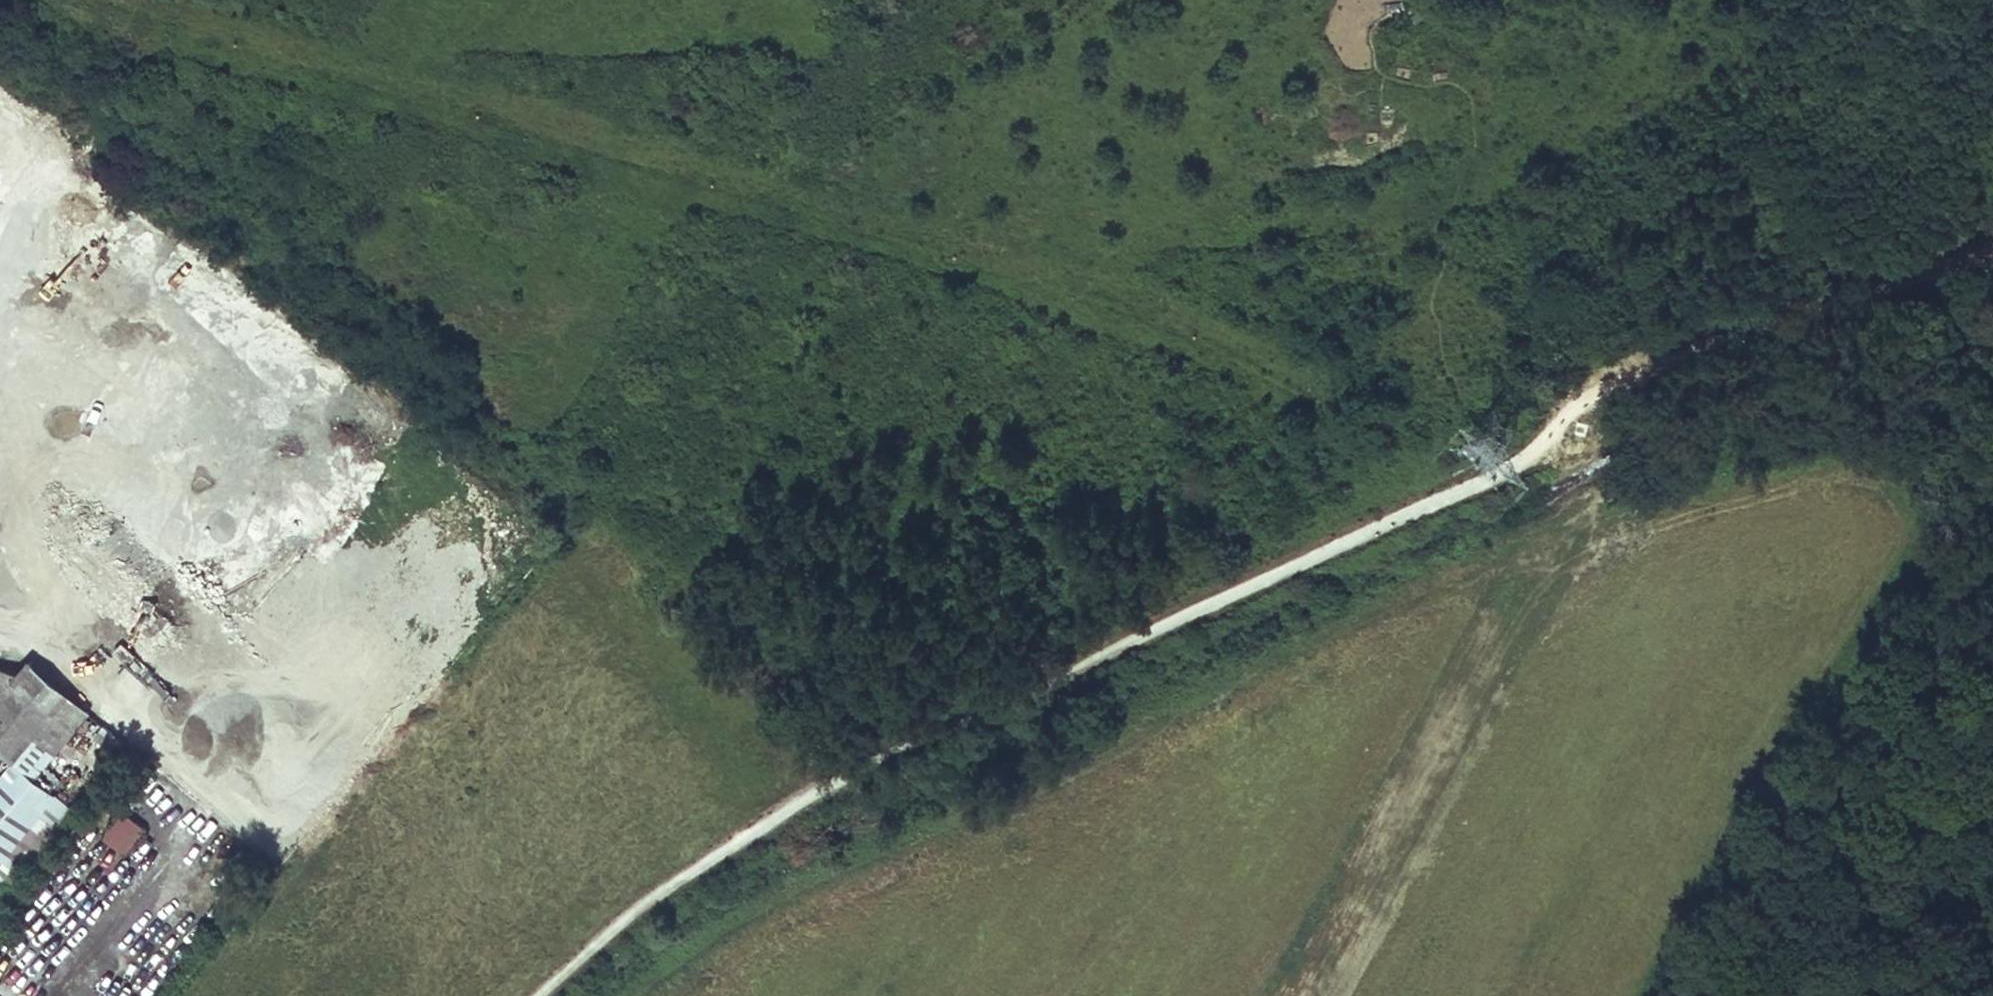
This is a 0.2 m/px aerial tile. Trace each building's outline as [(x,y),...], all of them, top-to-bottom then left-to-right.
[(119,512),(38,607),(52,635),(19,673),(0,667),(0,752),(12,762),(34,734),(54,752),(199,580),(119,512)] [(0,777),(0,857),(51,794),(12,762),(0,777)] [(73,812),(51,794),(0,857),(0,900),(73,812)] [(144,828),(123,810),(102,836),(123,854),(144,828)]
